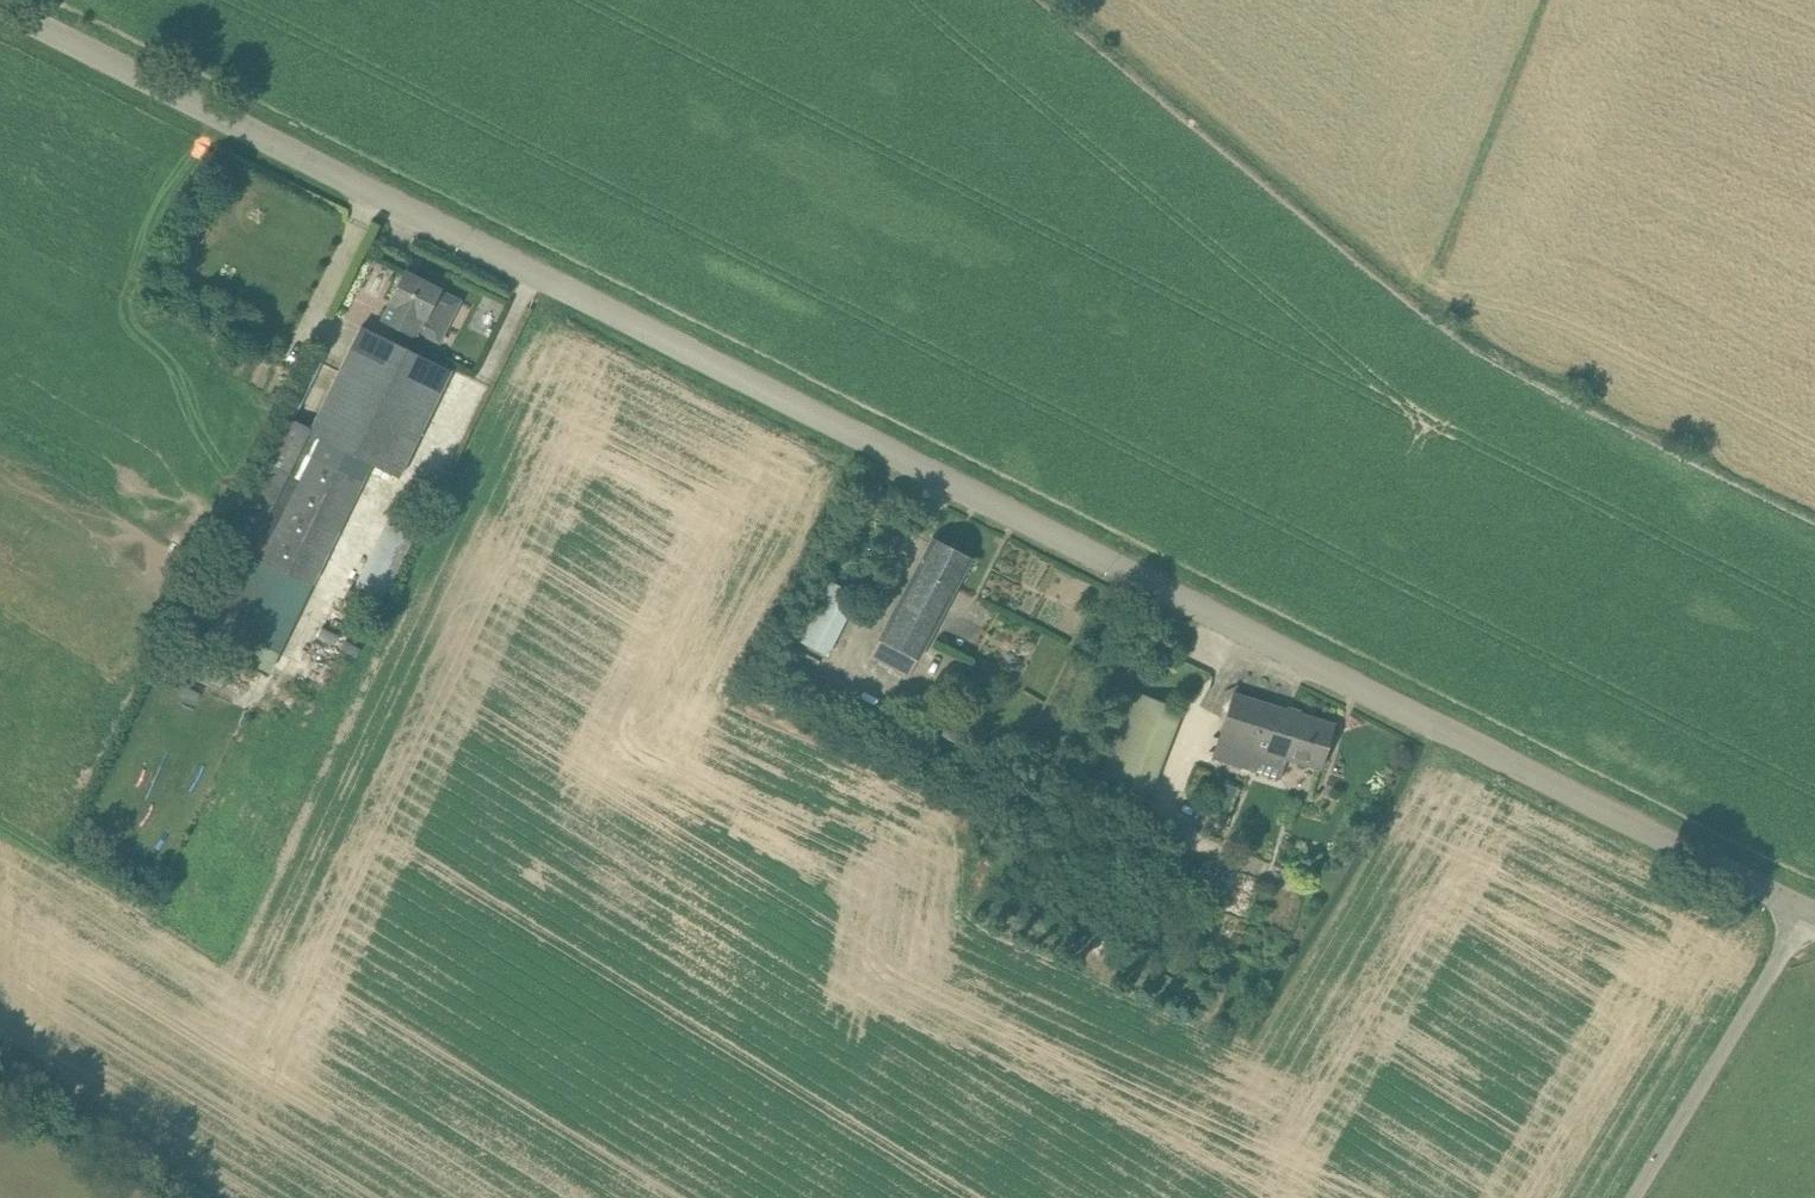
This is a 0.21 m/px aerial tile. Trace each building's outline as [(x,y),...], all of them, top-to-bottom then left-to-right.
[(411,273),(406,271),(381,319),(437,346),(458,300),(440,291),(441,289),(417,276),(415,278),(410,276),(411,273)] [(408,346),(413,336),(376,317),(371,327),(408,346)] [(189,633),(271,673),(274,664),(314,587),(370,465),(423,357),(361,326),(311,428),(284,415),(189,618),(195,621),(189,633)] [(452,371),(423,357),(370,465),(399,477),(441,392),(452,371)] [(951,546),(934,537),(882,639),(881,641),(880,641),(920,662),(930,642),(973,558),(955,549),(955,550),(950,547),(951,546)] [(823,576),(811,597),(791,635),(826,654),(858,595),(823,576)] [(1320,767),(1334,724),(1299,713),(1298,716),(1289,714),(1290,710),(1234,692),(1214,758),(1281,779),(1287,757),(1320,767)] [(1228,803),(1237,781),(1227,778),(1218,800),(1228,803)]
